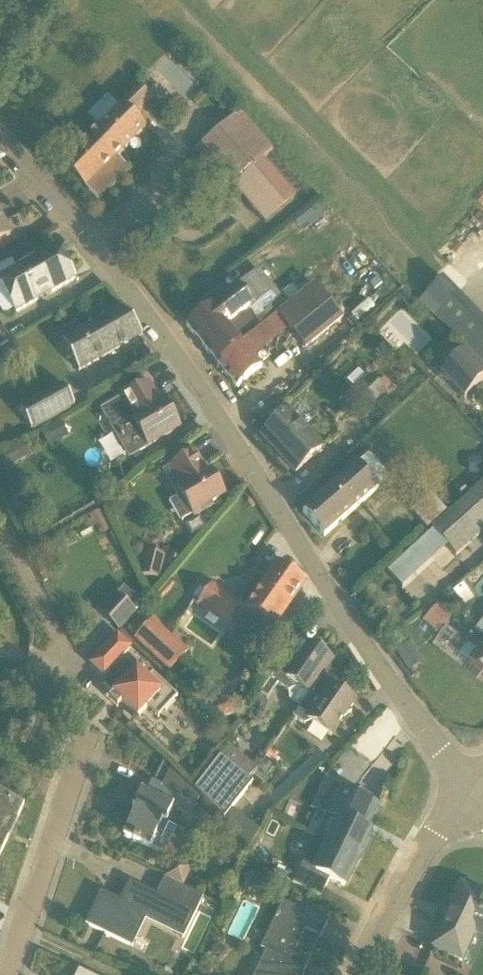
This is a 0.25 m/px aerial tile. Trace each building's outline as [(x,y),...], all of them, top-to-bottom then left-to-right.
[(85,189),(117,157),(146,128),(134,117),(151,99),(138,86),(120,105),(122,106),(62,167),(85,189)] [(228,188),(273,151),(241,114),(197,151),(228,188)] [(0,217),(0,238),(4,236),(5,238),(11,235),(0,217)] [(0,278),(0,283),(16,313),(39,300),(38,298),(51,291),(52,292),(75,279),(57,246),(0,278)] [(187,326),(218,365),(234,352),(233,350),(243,342),(237,334),(254,320),(260,328),(287,306),(257,269),(187,326)] [(218,365),(218,366),(236,388),(262,367),(251,354),(286,325),(306,349),(341,320),(314,287),(288,308),(287,306),(260,328),(243,342),(233,350),(234,352),(218,365)] [(142,336),(143,336),(123,309),(122,310),(67,341),(65,341),(81,370),(83,370),(83,369),(142,336)] [(0,326),(0,347),(9,341),(0,326)] [(441,373),(466,398),(476,387),(482,394),(482,371),(463,351),(441,373)] [(371,376),(353,393),(368,410),(387,393),(371,376)] [(134,420),(133,420),(149,447),(180,429),(164,402),(161,404),(149,384),(122,399),(134,420)] [(20,410),(32,430),(75,406),(64,385),(20,410)] [(296,473),(322,449),(288,412),(262,436),(296,473)] [(61,421),(42,433),(50,446),(69,434),(61,421)] [(359,461),(376,484),(388,475),(370,452),(359,461)] [(180,522),(192,515),(195,513),(197,516),(212,508),(210,505),(225,496),(211,472),(207,474),(195,453),(171,468),(183,489),(178,491),(181,497),(169,504),(180,522)] [(468,459),(468,474),(470,474),(482,474),(482,459),(471,459),(470,459),(468,459)] [(324,537),(378,489),(357,465),(303,513),(324,537)] [(431,532),(455,559),(482,533),(482,486),(431,532)] [(444,509),(456,499),(446,487),(434,498),(431,495),(412,513),(427,530),(447,512),(444,509)] [(166,556),(145,551),(139,575),(160,580),(166,556)] [(240,605),(240,606),(273,629),(274,628),(273,628),(305,582),(279,564),(261,590),(253,584),(238,604),(240,605)] [(117,606),(106,619),(121,632),(144,606),(120,584),(108,598),(117,606)] [(240,605),(238,604),(213,587),(200,605),(227,624),(240,606),(240,605)] [(437,633),(452,617),(438,605),(423,621),(437,633)] [(170,671),(188,652),(153,620),(152,622),(137,638),(136,639),(170,671)] [(469,665),(482,676),(482,622),(475,632),(474,632),(466,642),(467,643),(479,652),(471,663),(469,665)] [(104,676),(131,648),(118,636),(92,665),(104,676)] [(459,654),(471,663),(479,652),(467,643),(459,654)] [(333,663),(310,647),(299,662),(287,655),(259,696),(272,705),(283,689),(289,693),(298,688),(309,695),(310,696),(329,668),(333,663)] [(155,700),(166,710),(178,698),(142,665),(137,671),(126,661),(104,685),(114,695),(109,700),(118,709),(123,703),(138,717),(155,700)] [(310,696),(309,695),(293,718),(305,726),(311,723),(331,737),(354,704),(332,689),(338,685),(329,668),(310,696)] [(253,783),(248,779),(221,757),(195,790),(224,820),(253,783)] [(329,844),(358,858),(359,858),(357,857),(369,834),(363,831),(368,821),(369,822),(376,807),(337,788),(324,813),(341,821),(329,844)] [(177,831),(165,825),(173,807),(141,791),(133,809),(136,811),(124,836),(150,849),(160,854),(167,851),(177,831)] [(25,804),(0,793),(0,857),(9,837),(6,836),(14,818),(18,819),(25,804)] [(344,887),(358,858),(329,844),(316,838),(292,885),(321,899),(330,880),(344,887)] [(117,911),(98,901),(87,925),(129,945),(144,914),(186,934),(203,898),(165,880),(157,897),(130,883),(117,911)] [(462,885),(433,948),(462,961),(474,934),(482,939),(482,895),(462,885)] [(265,974),(303,974),(306,969),(289,961),(304,930),(321,938),(328,923),(284,902),(261,949),(274,955),(265,974)] [(404,936),(406,973),(422,972),(421,952),(419,952),(419,936),(404,936)] [(265,951),(258,948),(247,974),(255,974),(265,951)]
